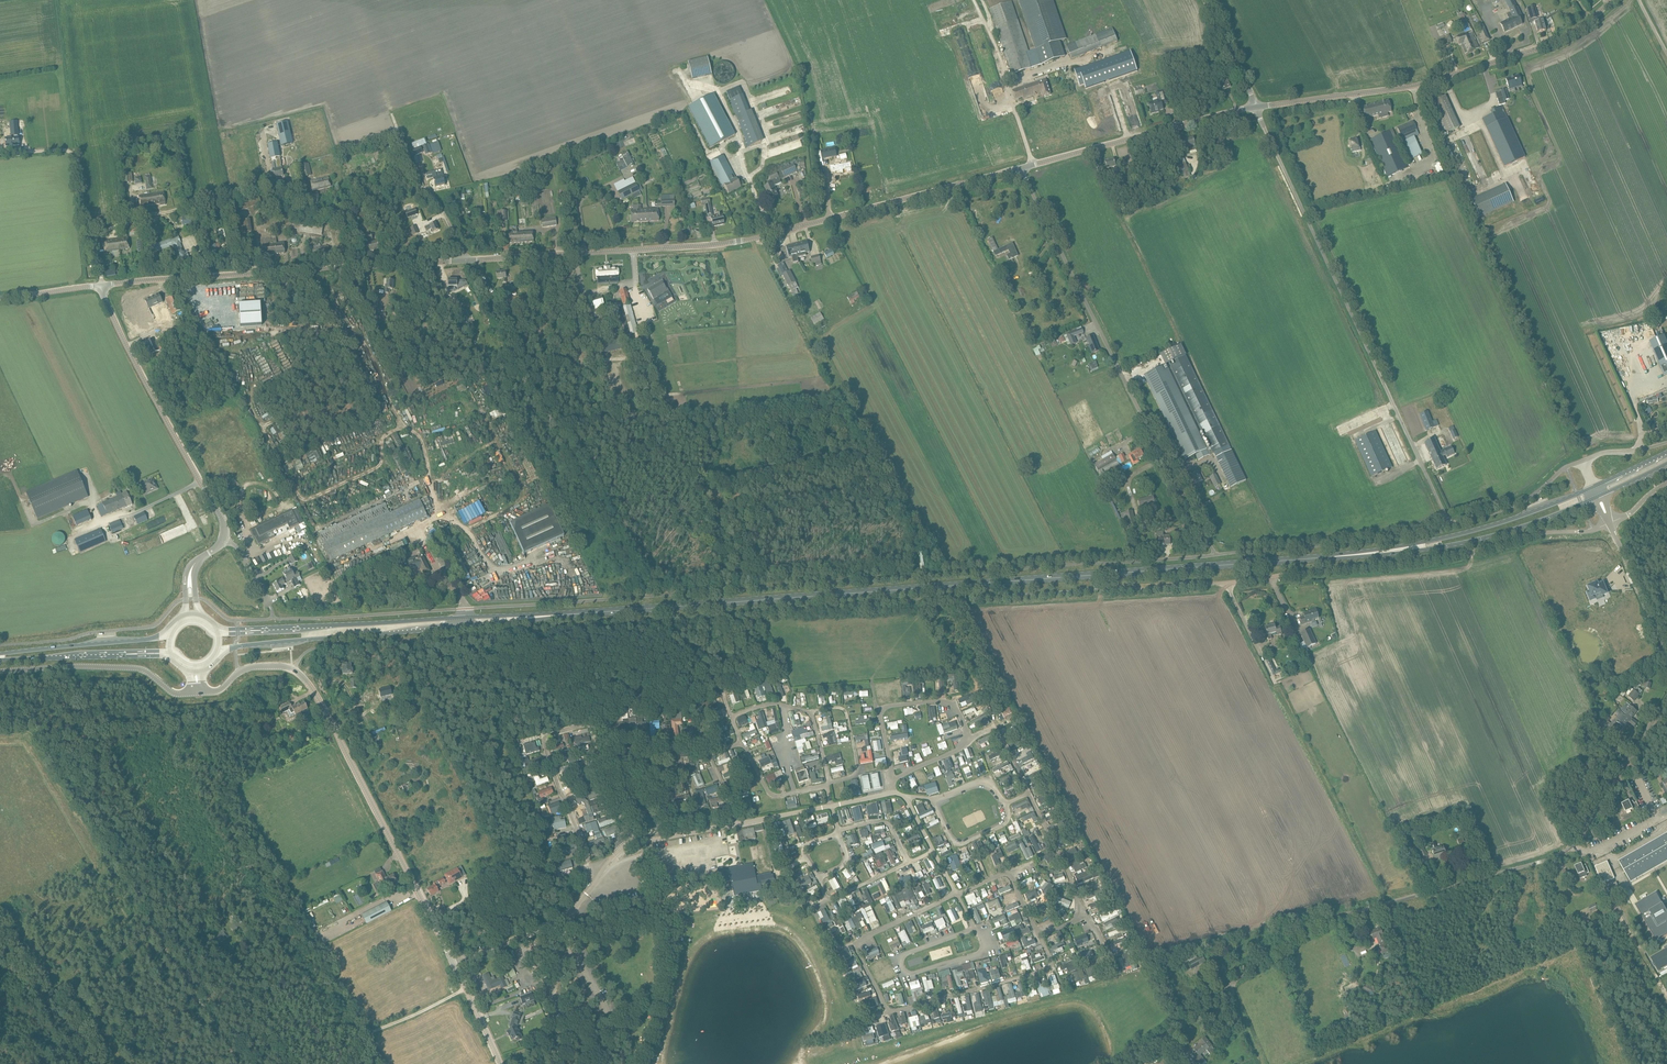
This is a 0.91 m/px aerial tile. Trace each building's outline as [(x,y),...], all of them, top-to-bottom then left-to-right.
[(990,9),(1013,74),(1034,67),(1040,65),(1064,57),(1059,42),(1065,40),(1052,0),(1020,0),(1037,49),(1029,52),(1011,2),(990,9)] [(1513,1),(1513,0),(1504,0),(1509,9),(1516,5),(1513,1)] [(1533,19),(1536,27),(1537,32),(1546,30),(1543,19),(1538,20),(1534,6),(1527,8),(1530,20),(1533,19)] [(1509,20),(1500,24),(1505,33),(1522,24),(1519,17),(1521,16),(1517,7),(1510,10),(1511,12),(1506,14),(1509,20)] [(1464,22),(1466,21),(1463,15),(1461,11),(1458,12),(1461,17),(1464,22)] [(1490,40),(1483,23),(1476,26),(1483,43),(1490,40)] [(1112,28),(1096,35),(1075,43),(1074,43),(1066,46),(1072,59),(1074,58),(1080,56),(1117,41),(1112,28)] [(1461,43),(1461,45),(1475,39),(1475,38),(1474,38),(1472,32),(1456,38),(1459,44),(1461,43)] [(1440,46),(1452,42),(1449,34),(1437,39),(1440,46)] [(1479,48),(1477,43),(1475,39),(1461,45),(1465,54),(1479,48)] [(1108,69),(1124,65),(1121,55),(1106,59),(1108,69)] [(692,79),(711,74),(707,58),(688,62),(692,79)] [(1101,59),(1091,62),(1094,72),(1104,69),(1101,59)] [(714,68),(713,70),(712,73),(713,76),(714,79),(716,81),(719,83),(722,84),(725,84),(728,83),(730,82),(732,79),(734,77),(734,74),(734,71),(733,68),(731,65),(729,64),(726,62),(723,62),(721,62),(718,64),(716,65),(714,68)] [(1083,63),(1062,67),(1064,77),(1069,75),(1070,80),(1086,76),(1083,63)] [(1521,84),(1519,75),(1506,79),(1509,90),(1513,88),(1513,87),(1521,84)] [(1043,97),(1051,95),(1046,79),(1012,91),(1016,100),(1023,98),(1023,99),(1041,93),(1043,97)] [(1220,83),(1223,90),(1231,87),(1227,79),(1220,83)] [(1135,87),(1136,93),(1143,92),(1141,85),(1135,87)] [(729,91),(726,92),(736,117),(739,116),(741,121),(740,121),(749,146),(762,141),(752,116),(751,117),(743,95),(742,95),(739,87),(729,91)] [(1506,89),(1501,90),(1503,97),(1497,99),(1500,105),(1506,104),(1505,100),(1509,99),(1506,89)] [(1149,104),(1150,108),(1151,113),(1152,113),(1156,113),(1156,112),(1156,111),(1163,109),(1162,105),(1168,103),(1167,98),(1165,90),(1156,93),(1158,101),(1149,104)] [(713,94),(688,107),(710,148),(735,135),(713,94)] [(1429,104),(1431,109),(1443,135),(1458,128),(1444,97),(1429,104)] [(1388,117),(1387,113),(1391,112),(1389,101),(1362,108),(1365,119),(1378,115),(1379,119),(1388,117)] [(1525,157),(1517,140),(1502,106),(1490,111),(1492,115),(1483,119),(1505,166),(1525,157)] [(783,117),(785,124),(801,119),(798,111),(783,117)] [(1413,121),(1398,128),(1404,142),(1403,142),(1411,160),(1423,154),(1415,137),(1419,135),(1413,121)] [(287,122),(277,124),(282,146),(293,143),(287,122)] [(1408,168),(1391,131),(1371,140),(1387,177),(1408,168)] [(5,138),(6,140),(6,146),(19,145),(18,137),(18,133),(13,134),(13,137),(5,138)] [(1193,138),(1185,140),(1186,146),(1188,153),(1190,152),(1196,150),(1195,143),(1193,138)] [(413,150),(422,146),(426,155),(432,152),(428,144),(426,145),(424,139),(411,144),(413,150)] [(1357,140),(1349,142),(1351,149),(1352,149),(1352,152),(1358,151),(1357,148),(1359,148),(1357,140)] [(432,154),(441,151),(438,141),(429,144),(432,154)] [(271,158),(281,157),(278,143),(269,145),(271,158)] [(415,155),(420,153),(423,152),(421,147),(413,150),(415,155)] [(834,157),(832,149),(822,152),(823,159),(834,157)] [(623,169),(622,166),(628,163),(628,162),(632,161),(628,153),(626,154),(625,153),(621,155),(623,160),(616,163),(618,168),(619,171),(623,169)] [(441,154),(437,155),(438,159),(442,157),(447,172),(449,171),(444,156),(442,157),(441,154)] [(736,178),(736,179),(723,155),(710,162),(722,186),(724,185),(728,193),(741,187),(736,178)] [(1177,161),(1179,165),(1172,168),(1176,176),(1183,173),(1187,181),(1192,179),(1190,175),(1191,175),(1186,163),(1185,163),(1183,158),(1177,161)] [(1116,167),(1115,164),(1114,159),(1105,161),(1107,169),(1108,169),(1109,172),(1112,171),(1111,168),(1116,167)] [(798,162),(781,170),(785,177),(797,172),(797,171),(802,169),(801,168),(805,168),(805,161),(798,162)] [(1438,175),(1444,172),(1439,161),(1433,164),(1438,175)] [(283,176),(282,171),(282,168),(277,169),(276,162),(271,162),(274,178),(283,176)] [(835,165),(830,166),(832,173),(836,172),(837,171),(838,173),(838,174),(844,172),(844,173),(848,172),(848,171),(853,170),(851,162),(847,163),(847,162),(842,163),(842,164),(836,165),(835,166),(835,165)] [(308,176),(307,172),(310,171),(308,164),(300,166),(303,177),(308,176)] [(608,175),(617,169),(615,164),(612,166),(611,164),(604,168),(608,175)] [(1131,172),(1129,169),(1127,166),(1119,170),(1123,176),(1131,172)] [(445,185),(444,183),(443,177),(442,172),(432,174),(435,187),(445,185)] [(781,183),(780,180),(776,172),(769,176),(771,180),(767,182),(769,185),(765,187),(768,194),(767,194),(769,199),(778,195),(776,191),(777,191),(774,186),(781,183)] [(150,173),(144,174),(145,177),(144,177),(147,190),(153,188),(151,175),(150,176),(150,173)] [(511,176),(504,177),(505,186),(513,185),(513,181),(512,182),(511,176)] [(331,187),(329,182),(328,177),(310,181),(313,191),(331,187)] [(625,181),(631,193),(632,195),(642,190),(638,181),(635,183),(632,177),(625,181)] [(632,195),(631,193),(625,181),(624,181),(625,182),(622,184),(620,181),(617,182),(619,185),(615,187),(622,200),(632,195)] [(1131,183),(1129,183),(1120,187),(1123,193),(1132,189),(1131,186),(1136,184),(1135,181),(1131,183)] [(1505,184),(1471,200),(1475,209),(1479,217),(1513,201),(1509,193),(1505,184)] [(148,204),(150,204),(160,204),(160,206),(165,205),(164,192),(139,196),(140,207),(146,206),(145,204),(148,204)] [(261,203),(259,195),(230,205),(233,213),(261,203)] [(674,195),(661,195),(661,202),(656,202),(657,207),(674,206),(674,195)] [(706,207),(705,207),(707,215),(712,214),(711,206),(710,206),(710,203),(709,198),(701,200),(702,205),(705,205),(706,207)] [(289,219),(284,204),(273,207),(276,216),(278,215),(279,221),(289,219)] [(631,210),(631,217),(631,223),(639,222),(638,205),(633,205),(633,210),(631,210)] [(638,205),(639,222),(648,222),(648,209),(641,210),(641,205),(638,205)] [(407,218),(417,214),(415,209),(405,212),(407,218)] [(658,209),(648,209),(648,222),(659,221),(658,209)] [(252,232),(250,220),(249,217),(241,219),(238,211),(230,214),(233,225),(238,223),(241,234),(252,232)] [(506,211),(497,211),(497,221),(506,221),(506,211)] [(363,231),(368,229),(371,228),(365,212),(357,216),(363,231)] [(712,225),(713,225),(713,226),(724,224),(722,215),(721,215),(721,214),(717,215),(717,216),(711,217),(712,222),(712,223),(712,225)] [(541,220),(541,222),(542,227),(556,225),(555,218),(541,220)] [(185,221),(185,224),(191,224),(191,230),(197,230),(197,233),(204,233),(204,221),(185,221)] [(424,227),(426,231),(431,228),(433,232),(438,230),(435,222),(424,227)] [(137,225),(129,226),(127,224),(121,227),(123,230),(129,227),(129,233),(137,232),(137,225)] [(410,237),(413,235),(418,233),(415,226),(410,228),(410,229),(407,230),(410,237)] [(523,237),(524,242),(533,242),(533,232),(517,233),(517,238),(523,237)] [(507,233),(508,238),(508,243),(524,242),(523,237),(517,238),(517,233),(507,233)] [(379,248),(377,243),(377,242),(373,243),(370,234),(362,236),(363,242),(368,241),(370,251),(379,248)] [(177,236),(145,249),(147,255),(172,245),(179,261),(189,257),(187,253),(185,254),(177,236)] [(256,248),(256,250),(257,255),(262,255),(285,253),(284,248),(284,243),(277,244),(276,236),(273,236),(273,239),(261,240),(262,248),(256,248)] [(118,239),(120,250),(129,249),(128,237),(118,239)] [(107,252),(112,251),(113,256),(120,255),(120,250),(118,239),(102,241),(103,248),(107,248),(107,252)] [(85,250),(92,247),(90,241),(82,244),(85,250)] [(807,241),(794,244),(798,261),(798,258),(806,255),(806,253),(810,252),(808,247),(807,241)] [(997,250),(993,251),(995,257),(1008,251),(1010,254),(1006,255),(1009,260),(1012,259),(1013,258),(1018,256),(1013,243),(1008,245),(997,250)] [(784,259),(789,257),(792,257),(794,262),(798,261),(794,244),(786,246),(786,247),(781,248),(784,259)] [(313,255),(329,254),(329,246),(313,247),(313,255)] [(824,252),(827,258),(835,254),(832,248),(824,252)] [(821,261),(823,261),(821,255),(811,257),(812,263),(815,263),(816,266),(822,264),(821,261)] [(783,263),(778,266),(782,275),(783,275),(788,272),(783,263)] [(600,269),(596,269),(596,275),(596,278),(598,278),(598,279),(603,279),(603,283),(608,282),(607,267),(603,267),(603,269),(600,269)] [(611,267),(607,267),(608,282),(612,282),(612,278),(617,278),(617,277),(618,277),(618,269),(618,268),(611,268),(611,267)] [(497,272),(496,272),(497,279),(502,279),(502,283),(506,282),(505,278),(506,278),(505,271),(500,272),(500,271),(500,270),(497,271),(497,272)] [(782,275),(788,286),(796,282),(790,271),(788,272),(783,275),(782,275)] [(1009,276),(1000,280),(1003,287),(1005,287),(1004,284),(1011,281),(1009,276)] [(457,287),(457,285),(457,279),(448,280),(448,287),(449,291),(453,291),(453,287),(457,287)] [(393,290),(393,286),(394,280),(387,280),(386,285),(385,285),(385,293),(389,294),(389,290),(393,290)] [(667,291),(662,282),(648,290),(648,289),(647,290),(653,300),(653,299),(667,291)] [(630,303),(627,292),(629,292),(628,288),(626,289),(619,291),(623,304),(620,305),(620,306),(623,305),(630,303)] [(860,297),(857,292),(847,297),(851,305),(858,301),(857,299),(860,297)] [(148,299),(145,300),(149,309),(163,303),(162,301),(159,294),(148,299)] [(166,299),(168,304),(172,314),(181,310),(174,295),(166,299)] [(526,307),(526,303),(526,296),(508,297),(508,304),(508,308),(526,307)] [(593,314),(605,310),(601,297),(589,301),(593,314)] [(628,335),(638,332),(630,303),(623,305),(620,306),(621,308),(622,308),(623,310),(621,311),(628,335)] [(262,325),(261,304),(239,305),(240,327),(262,325)] [(205,324),(213,321),(209,307),(201,310),(205,324)] [(438,315),(437,310),(424,312),(425,318),(438,315)] [(170,320),(168,316),(166,311),(155,316),(159,325),(170,320)] [(465,326),(470,323),(464,311),(459,314),(465,326)] [(810,318),(814,324),(824,319),(820,312),(810,318)] [(401,315),(402,321),(412,319),(412,320),(419,319),(418,313),(416,313),(401,315)] [(135,329),(138,334),(154,327),(152,322),(135,329)] [(1082,328),(1066,334),(1070,345),(1077,343),(1074,336),(1083,332),(1082,328)] [(1649,341),(1655,339),(1653,333),(1647,335),(1649,341)] [(1092,354),(1095,353),(1100,351),(1093,335),(1086,338),(1092,354)] [(601,353),(620,350),(618,338),(599,341),(601,353)] [(146,356),(161,350),(159,346),(155,347),(152,339),(146,342),(141,344),(146,356)] [(1165,365),(1144,375),(1185,460),(1196,455),(1198,461),(1214,453),(1216,458),(1231,488),(1246,480),(1232,450),(1231,451),(1229,446),(1229,445),(1186,355),(1181,345),(1161,354),(1166,364),(1169,363),(1211,449),(1209,450),(1208,449),(1207,449),(1165,365)] [(1654,351),(1664,375),(1666,374),(1666,345),(1654,351)] [(1039,349),(1041,348),(1040,346),(1033,349),(1036,356),(1041,354),(1039,349)] [(1089,363),(1092,370),(1098,367),(1096,361),(1089,363)] [(489,414),(493,420),(501,415),(498,409),(489,414)] [(1426,431),(1431,429),(1439,426),(1436,421),(1432,422),(1428,411),(1419,415),(1426,431)] [(1453,439),(1458,437),(1453,425),(1451,426),(1451,427),(1448,429),(1453,439)] [(1355,441),(1372,476),(1392,467),(1376,431),(1355,441)] [(404,449),(397,435),(385,441),(392,457),(395,456),(394,453),(404,449)] [(1446,465),(1444,460),(1443,458),(1446,457),(1447,458),(1455,455),(1452,447),(1440,452),(1434,438),(1424,443),(1436,470),(1446,465)] [(1133,465),(1138,462),(1136,459),(1143,456),(1140,449),(1133,453),(1128,455),(1133,465)] [(494,453),(500,465),(505,463),(499,451),(494,453)] [(1102,460),(1095,464),(1094,465),(1098,472),(1116,461),(1117,462),(1104,470),(1107,476),(1121,468),(1119,465),(1127,461),(1123,454),(1118,457),(1118,456),(1115,458),(1113,454),(1112,452),(1105,455),(1101,458),(1102,460)] [(1191,476),(1189,478),(1193,485),(1199,482),(1198,479),(1201,478),(1196,469),(1189,472),(1191,476)] [(77,470),(58,479),(26,493),(37,518),(88,496),(77,470)] [(143,485),(139,487),(141,491),(145,489),(147,493),(157,489),(153,479),(143,483),(143,485)] [(125,508),(127,507),(133,505),(127,491),(121,494),(120,491),(116,493),(117,497),(102,503),(96,506),(102,517),(108,514),(108,515),(125,507),(125,508)] [(198,496),(191,498),(195,509),(201,506),(198,496)] [(1155,503),(1153,496),(1138,499),(1140,506),(1155,503)] [(419,500),(393,512),(388,502),(319,534),(331,560),(427,516),(419,500)] [(480,502),(460,510),(466,523),(485,514),(480,502)] [(509,523),(522,554),(562,539),(549,507),(509,523)] [(297,508),(292,511),(292,509),(254,528),(249,530),(252,536),(254,536),(258,545),(275,537),(272,532),(288,524),(290,529),(299,525),(299,524),(303,522),(297,508)] [(77,527),(92,520),(87,510),(72,516),(77,527)] [(1132,511),(1121,513),(1124,526),(1136,523),(1132,511)] [(137,525),(148,520),(144,512),(134,517),(137,525)] [(497,523),(504,535),(509,533),(503,520),(497,523)] [(121,523),(110,527),(112,533),(123,528),(121,523)] [(1134,532),(1147,530),(1146,525),(1144,525),(1143,523),(1139,524),(1139,526),(1133,527),(1134,532)] [(80,553),(106,542),(100,528),(74,539),(80,553)] [(1163,531),(1156,532),(1158,545),(1171,544),(1170,536),(1163,537),(1163,531)] [(442,535),(446,543),(452,540),(448,532),(442,535)] [(63,535),(61,533),(60,533),(57,533),(55,534),(53,535),(52,537),(52,539),(52,541),(53,543),(55,545),(57,546),(59,546),(61,546),(63,545),(64,543),(65,541),(65,538),(64,536),(63,535)] [(434,548),(441,543),(438,537),(430,541),(434,548)] [(391,551),(404,547),(402,542),(390,547),(391,551)] [(278,546),(271,549),(273,556),(281,554),(278,546)] [(292,564),(298,561),(294,554),(289,557),(292,564)] [(404,563),(405,566),(407,571),(421,567),(424,574),(430,571),(422,556),(416,559),(417,559),(404,563)] [(283,572),(286,578),(288,583),(291,581),(300,577),(298,572),(294,574),(291,568),(283,572)] [(1546,568),(1547,578),(1557,577),(1556,570),(1549,571),(1549,568),(1546,568)] [(328,573),(322,575),(324,583),(331,580),(328,573)] [(300,577),(291,581),(294,588),(300,585),(298,582),(302,580),(300,577)] [(288,583),(286,578),(273,584),(277,593),(284,589),(282,586),(288,583)] [(1591,597),(1588,598),(1592,606),(1597,604),(1596,601),(1602,598),(1603,600),(1609,598),(1604,587),(1599,590),(1598,588),(1596,588),(1594,589),(1593,589),(1594,590),(1589,592),(1591,597)] [(1300,618),(1301,623),(1302,625),(1315,621),(1315,620),(1319,619),(1316,610),(1315,610),(1315,609),(1311,610),(1311,611),(1303,614),(1304,617),(1300,618)] [(1268,640),(1272,639),(1271,634),(1276,632),(1277,635),(1282,634),(1280,627),(1275,628),(1274,625),(1265,627),(1267,635),(1268,640)] [(1317,644),(1309,629),(1300,633),(1307,648),(1317,644)] [(1285,636),(1288,645),(1294,643),(1292,635),(1285,636)] [(1270,660),(1267,661),(1273,675),(1280,672),(1278,668),(1275,670),(1270,660)] [(352,665),(350,665),(350,664),(342,664),(343,674),(352,674),(352,665)] [(949,681),(953,681),(954,690),(959,690),(957,673),(948,675),(949,681)] [(753,683),(757,697),(773,693),(769,677),(760,680),(760,681),(753,683)] [(904,697),(913,696),(911,681),(902,682),(904,697)] [(776,684),(780,697),(784,696),(780,683),(776,684)] [(745,704),(753,702),(747,686),(740,689),(745,704)] [(390,687),(379,690),(381,697),(392,694),(390,687)] [(1639,695),(1634,690),(1631,688),(1627,693),(1629,696),(1628,697),(1634,701),(1639,695)] [(728,696),(730,704),(741,700),(738,693),(728,696)] [(810,695),(806,696),(809,706),(815,705),(813,698),(811,699),(810,695)] [(970,695),(959,698),(961,707),(972,704),(970,695)] [(280,708),(283,713),(289,710),(291,714),(294,712),(295,715),(308,709),(304,702),(296,706),(296,704),(292,706),(290,703),(280,708)] [(1630,706),(1624,714),(1628,717),(1626,720),(1629,722),(1630,723),(1635,727),(1638,723),(1632,718),(1637,711),(1630,706)] [(769,733),(780,731),(775,707),(772,707),(774,720),(767,721),(769,733)] [(928,708),(930,721),(936,720),(934,707),(928,708)] [(967,715),(975,711),(977,716),(984,713),(982,709),(977,712),(974,707),(965,711),(967,715)] [(1001,712),(1004,718),(1013,712),(1009,707),(1001,712)] [(759,719),(755,720),(759,730),(767,727),(762,711),(757,713),(759,719)] [(830,712),(831,722),(843,720),(843,717),(837,718),(837,711),(830,712)] [(807,741),(806,737),(815,735),(813,731),(808,732),(807,728),(802,730),(800,724),(803,724),(801,716),(798,717),(797,713),(793,714),(795,722),(793,723),(795,730),(793,731),(799,753),(805,752),(804,750),(812,748),(810,741),(807,741)] [(954,713),(938,718),(939,722),(955,717),(954,713)] [(986,714),(970,720),(972,726),(981,723),(983,727),(990,724),(986,714)] [(1629,722),(1630,723),(1629,722),(1626,720),(1628,717),(1624,714),(1614,726),(1616,728),(1621,732),(1629,722)] [(738,719),(739,722),(738,723),(739,727),(748,723),(745,716),(738,719)] [(867,719),(867,716),(859,716),(859,720),(856,720),(856,724),(871,724),(870,719),(867,719)] [(606,729),(612,728),(610,717),(596,720),(597,724),(604,723),(606,729)] [(644,730),(646,730),(646,720),(637,721),(638,732),(644,731),(644,730)] [(936,723),(940,735),(958,729),(956,721),(942,725),(940,722),(936,723)] [(820,724),(820,729),(824,728),(824,732),(834,731),(833,722),(820,724)] [(1609,731),(1612,728),(1606,723),(1603,726),(1609,731)] [(662,725),(663,735),(666,735),(669,735),(669,737),(671,737),(670,726),(666,726),(664,725),(662,725)] [(743,734),(745,741),(751,739),(750,735),(756,733),(754,726),(749,727),(750,732),(743,734)] [(376,746),(399,737),(395,728),(372,737),(376,746)] [(684,729),(685,740),(689,740),(688,733),(694,732),(693,728),(684,729)] [(907,731),(890,734),(891,742),(908,739),(907,731)] [(828,738),(828,744),(836,743),(835,733),(823,734),(823,738),(828,738)] [(948,733),(933,738),(935,746),(943,744),(946,752),(949,751),(947,742),(951,741),(948,733)] [(957,735),(951,738),(955,746),(961,742),(957,735)] [(980,745),(992,738),(991,735),(978,742),(980,745)] [(535,741),(523,744),(525,753),(522,754),(520,747),(517,748),(522,767),(526,766),(524,758),(526,758),(525,755),(540,751),(539,747),(536,747),(535,741)] [(552,746),(551,747),(552,751),(564,748),(563,743),(557,745),(555,741),(551,742),(552,746)] [(769,741),(750,749),(752,753),(764,748),(765,750),(771,748),(769,741)] [(831,768),(832,775),(841,773),(841,776),(845,775),(838,744),(827,746),(829,755),(827,756),(828,762),(835,761),(836,767),(831,768)] [(915,763),(921,761),(918,752),(923,750),(921,744),(909,747),(915,763)] [(971,748),(965,749),(967,758),(973,757),(971,748)] [(558,760),(569,758),(568,751),(557,753),(558,760)] [(869,759),(860,760),(861,764),(873,762),(871,752),(868,753),(869,759)] [(997,752),(989,757),(991,761),(996,758),(998,761),(1001,759),(997,752)] [(757,757),(761,767),(772,763),(769,755),(763,758),(762,755),(757,757)] [(979,772),(982,771),(983,773),(987,771),(983,763),(984,762),(982,758),(974,762),(979,772)] [(685,766),(689,776),(698,773),(697,770),(699,769),(698,767),(696,768),(692,759),(688,761),(689,764),(685,766)] [(941,775),(949,771),(944,760),(936,764),(941,775)] [(1011,764),(1009,765),(1008,762),(992,769),(994,772),(1008,766),(1010,771),(1013,769),(1011,764)] [(930,782),(940,777),(934,764),(930,766),(931,768),(924,770),(930,782)] [(795,769),(798,782),(809,779),(806,767),(795,769)] [(913,773),(919,785),(928,781),(922,768),(918,770),(921,775),(918,776),(916,772),(913,773)] [(781,770),(766,776),(769,785),(777,782),(779,787),(783,785),(782,781),(794,776),(792,773),(784,776),(781,770)] [(810,772),(812,784),(824,782),(823,778),(817,779),(815,771),(810,772)] [(945,778),(949,787),(953,786),(951,780),(955,779),(954,775),(953,775),(952,772),(946,775),(947,778),(945,778)] [(692,776),(697,787),(704,784),(699,773),(692,776)] [(873,788),(880,787),(879,773),(872,774),(873,788)] [(1040,781),(1031,786),(1032,787),(1033,789),(1037,787),(1038,787),(1039,790),(1045,787),(1047,786),(1044,779),(1048,777),(1047,774),(1038,778),(1040,781)] [(538,775),(533,777),(537,786),(548,781),(547,777),(540,780),(539,777),(538,775)] [(868,775),(861,776),(863,790),(870,789),(868,775)] [(1010,776),(1000,779),(1002,785),(1012,782),(1010,776)] [(850,780),(853,791),(859,790),(857,779),(850,780)] [(409,781),(398,787),(401,793),(412,787),(409,781)] [(927,795),(939,793),(937,782),(925,785),(927,795)] [(653,787),(647,789),(646,787),(646,786),(645,785),(639,787),(639,788),(641,795),(655,790),(653,787)] [(540,797),(553,794),(551,787),(538,791),(540,797)] [(841,787),(834,788),(836,800),(843,799),(841,787)] [(703,796),(703,792),(699,793),(698,790),(695,791),(698,806),(702,805),(701,796),(703,796)] [(581,794),(574,799),(578,805),(582,802),(584,804),(587,802),(581,794)] [(822,797),(816,797),(816,794),(811,794),(811,803),(822,803),(822,797)] [(648,810),(652,809),(648,795),(639,798),(640,802),(645,800),(648,810)] [(787,801),(787,808),(797,808),(796,797),(792,797),(792,800),(787,801)] [(712,808),(719,805),(716,798),(709,800),(712,808)] [(1028,799),(1012,806),(1013,810),(1024,806),(1025,810),(1031,808),(1028,799)] [(1634,811),(1637,809),(1633,801),(1630,802),(1629,800),(1622,804),(1626,812),(1632,809),(1633,809),(1634,811)] [(558,802),(548,806),(551,814),(562,810),(558,802)] [(890,807),(892,807),(891,802),(881,804),(884,814),(891,813),(890,807)] [(934,813),(932,808),(926,811),(922,802),(916,805),(922,818),(934,813)] [(879,814),(878,810),(881,810),(880,803),(870,805),(872,815),(879,814)] [(590,806),(585,807),(587,815),(584,816),(585,822),(594,820),(590,806)] [(857,807),(838,811),(841,825),(845,824),(844,820),(850,819),(849,813),(857,811),(857,807)] [(816,816),(820,828),(831,825),(827,813),(816,816)] [(566,827),(564,819),(560,820),(559,815),(551,818),(554,830),(566,827)] [(649,829),(655,827),(650,815),(644,817),(649,829)] [(816,827),(813,815),(806,817),(809,828),(816,827)] [(607,816),(597,820),(600,827),(610,823),(607,816)] [(926,823),(928,827),(937,822),(935,818),(926,823)] [(790,819),(781,822),(786,836),(795,833),(790,819)] [(1029,820),(1024,822),(1027,831),(1033,829),(1029,820)] [(1607,824),(1611,829),(1616,825),(1613,820),(1607,824)] [(587,833),(593,831),(596,839),(602,837),(596,821),(584,825),(587,833)] [(859,830),(862,838),(872,835),(869,825),(867,826),(867,828),(859,830)] [(613,826),(603,830),(606,837),(616,833),(613,826)] [(875,827),(876,834),(884,833),(883,826),(875,827)] [(753,828),(736,831),(738,842),(755,838),(753,828)] [(938,832),(930,835),(933,841),(937,839),(938,842),(935,844),(937,847),(943,845),(938,832)] [(1402,843),(1410,841),(1408,833),(1400,836),(1402,843)] [(907,839),(909,844),(919,840),(917,836),(907,839)] [(1620,864),(1630,880),(1666,859),(1666,837),(1620,864)] [(1022,838),(1018,839),(1025,859),(1033,856),(1030,847),(1025,848),(1022,838)] [(1435,859),(1441,856),(1446,855),(1443,847),(1437,848),(1435,842),(1430,844),(1435,859)] [(1014,860),(1006,844),(999,848),(1007,864),(1014,860)] [(568,846),(557,849),(560,861),(571,858),(568,846)] [(1422,857),(1427,855),(1423,847),(1419,849),(1422,857)] [(1070,861),(1077,857),(1073,848),(1066,852),(1070,861)] [(865,860),(874,857),(871,849),(866,850),(867,852),(863,854),(865,860)] [(886,851),(891,865),(895,863),(891,850),(886,851)] [(963,865),(972,862),(968,851),(962,853),(964,860),(962,861),(963,865)] [(957,854),(951,857),(953,863),(950,864),(951,866),(947,867),(950,873),(951,872),(951,871),(962,867),(957,854)] [(883,856),(874,862),(879,869),(887,863),(883,856)] [(987,873),(993,871),(988,858),(982,860),(987,873)] [(560,862),(562,870),(572,867),(570,859),(560,862)] [(861,860),(852,866),(858,874),(866,869),(861,860)] [(1079,860),(1071,864),(1075,872),(1072,873),(1078,884),(1086,881),(1081,872),(1084,870),(1079,860)] [(1607,861),(1604,863),(1595,867),(1602,884),(1615,878),(1607,861)] [(865,864),(870,874),(873,872),(868,862),(865,864)] [(984,870),(982,865),(979,866),(977,863),(974,864),(977,872),(984,870)] [(1575,866),(1580,879),(1587,876),(1586,874),(1589,873),(1586,864),(1583,866),(1582,863),(1575,866)] [(753,864),(724,870),(726,879),(726,882),(731,881),(733,891),(734,896),(762,890),(762,889),(761,885),(775,882),(773,875),(772,875),(771,873),(755,876),(753,867),(754,867),(753,867),(753,864)] [(449,885),(462,878),(457,868),(444,875),(449,885)] [(847,868),(842,871),(847,880),(856,875),(851,868),(848,870),(847,868)] [(375,875),(379,882),(378,883),(381,889),(385,887),(392,884),(397,881),(393,874),(386,878),(382,871),(375,875)] [(1065,880),(1064,876),(1059,878),(1058,875),(1054,877),(1056,883),(1065,880)] [(443,879),(442,880),(439,881),(439,880),(433,883),(434,885),(427,889),(431,896),(435,893),(439,891),(437,888),(444,884),(445,883),(443,879)] [(922,882),(927,895),(935,892),(929,879),(922,882)] [(365,891),(362,885),(357,888),(360,894),(365,891)] [(912,889),(918,900),(925,896),(919,885),(912,889)] [(1035,889),(1040,898),(1045,895),(1040,886),(1035,889)] [(812,896),(819,894),(817,887),(810,888),(812,896)] [(905,902),(915,897),(910,888),(892,897),(898,910),(907,905),(905,902)] [(1635,905),(1657,942),(1666,936),(1666,911),(1656,893),(1635,905)] [(336,903),(342,901),(340,895),(334,898),(336,903)] [(887,913),(895,909),(889,895),(880,899),(887,913)] [(479,898),(480,901),(477,903),(479,907),(491,902),(489,897),(483,900),(482,897),(479,898)] [(984,902),(986,909),(998,904),(996,898),(984,902)] [(389,903),(364,916),(368,923),(393,911),(389,903)] [(473,912),(468,903),(463,906),(466,911),(465,911),(467,915),(473,912)] [(1008,915),(1020,910),(1017,903),(1005,908),(1008,915)] [(1090,906),(1093,915),(1101,912),(1098,903),(1090,906)] [(1589,907),(1591,913),(1598,909),(1597,906),(1596,904),(1589,907)] [(950,906),(946,908),(953,922),(960,919),(958,913),(954,915),(950,906)] [(1064,912),(1065,911),(1063,908),(1055,914),(1057,917),(1061,914),(1065,920),(1069,918),(1068,916),(1067,917),(1064,912)] [(1002,909),(992,914),(993,917),(1004,912),(1002,909)] [(1004,928),(1022,921),(1019,913),(998,920),(1000,926),(1003,925),(1004,928)] [(828,928),(834,925),(830,914),(823,917),(828,928)] [(305,920),(309,929),(315,927),(311,918),(305,920)] [(847,922),(845,923),(847,926),(850,925),(852,929),(855,927),(851,918),(846,920),(847,922)] [(837,921),(834,922),(836,927),(839,926),(843,934),(846,933),(840,920),(837,922),(837,921)] [(911,920),(905,923),(908,929),(914,926),(911,920)] [(1030,931),(1028,927),(1022,930),(1020,925),(1015,927),(1020,936),(1030,931)] [(1380,947),(1379,947),(1382,954),(1388,952),(1380,928),(1371,932),(1373,939),(1377,937),(1380,947)] [(214,938),(217,943),(226,937),(223,932),(225,932),(223,929),(219,932),(220,934),(214,938)] [(1014,930),(1010,931),(1009,930),(1003,932),(1004,938),(1016,935),(1014,930)] [(1062,930),(1056,931),(1060,941),(1065,939),(1062,930)] [(955,955),(973,950),(971,945),(961,947),(960,944),(958,944),(957,939),(946,942),(948,950),(949,950),(950,952),(954,951),(955,955)] [(1053,951),(1058,949),(1058,952),(1064,950),(1063,947),(1065,946),(1064,942),(1052,946),(1053,951)] [(1651,958),(1653,962),(1652,963),(1655,968),(1656,967),(1658,971),(1666,966),(1666,945),(1663,947),(1665,950),(1651,958)] [(852,946),(838,951),(842,961),(853,956),(851,953),(854,952),(852,946)] [(1077,953),(1080,958),(1085,956),(1087,959),(1093,955),(1088,947),(1077,953)] [(877,948),(865,954),(867,957),(871,955),(872,957),(880,954),(879,952),(877,948)] [(1062,962),(1074,957),(1073,953),(1075,952),(1074,949),(1059,955),(1062,962)] [(1023,971),(1031,968),(1027,954),(1014,957),(1015,960),(1020,959),(1021,962),(1024,961),(1025,964),(1021,965),(1023,971)] [(1123,956),(1126,967),(1132,966),(1133,969),(1135,969),(1134,966),(1135,966),(1131,954),(1123,956)] [(1192,969),(1206,963),(1203,956),(1189,963),(1192,969)] [(848,969),(858,965),(855,958),(845,962),(848,969)] [(1062,974),(1077,968),(1074,961),(1059,967),(1062,974)] [(973,962),(952,967),(957,987),(962,986),(960,980),(966,979),(967,983),(976,980),(973,969),(975,968),(973,962)] [(511,978),(516,975),(512,966),(506,968),(511,978)] [(879,972),(881,976),(885,974),(886,977),(895,973),(892,966),(879,972)] [(861,971),(863,971),(862,968),(849,972),(852,981),(863,977),(861,971)] [(1071,973),(1075,983),(1084,980),(1086,984),(1090,982),(1088,978),(1094,976),(1092,968),(1084,971),(1084,969),(1071,973)] [(942,987),(949,985),(950,989),(953,988),(949,969),(938,972),(940,978),(941,977),(942,982),(941,982),(942,987)] [(1229,980),(1227,975),(1224,970),(1211,977),(1216,987),(1229,980)] [(500,985),(502,989),(507,987),(502,977),(497,979),(498,982),(493,984),(488,974),(482,977),(489,990),(500,985)] [(1036,983),(1041,997),(1050,995),(1049,991),(1059,988),(1055,975),(1049,977),(1052,985),(1045,987),(1044,981),(1036,983)] [(868,985),(866,981),(869,980),(867,976),(853,983),(856,990),(868,985)] [(925,994),(931,992),(928,980),(921,982),(925,994)] [(922,1000),(919,982),(910,984),(914,1001),(922,1000)] [(1008,1003),(1016,1001),(1012,983),(1008,984),(1008,985),(1009,987),(1008,995),(1004,996),(1004,1001),(1000,987),(997,988),(998,995),(996,996),(997,1002),(993,1003),(989,990),(982,991),(985,1005),(989,1005),(990,1009),(994,1008),(994,1006),(1005,1004),(1006,1008),(1009,1007),(1008,1003)] [(1026,995),(1027,997),(1037,995),(1034,983),(1027,984),(1030,994),(1026,995)] [(1361,986),(1364,995),(1374,991),(1370,983),(1361,986)] [(854,996),(856,1001),(872,996),(870,991),(854,996)] [(520,996),(523,1004),(534,1000),(531,992),(520,996)] [(966,1003),(962,1004),(964,1012),(972,1010),(968,995),(964,996),(966,1003)] [(868,1008),(878,1005),(875,997),(866,1000),(868,1008)] [(932,1008),(937,1023),(941,1022),(936,1007),(932,1008)] [(908,1020),(910,1027),(915,1026),(915,1023),(919,1022),(916,1010),(911,1012),(913,1019),(908,1020)] [(517,1026),(521,1015),(514,1012),(513,1017),(510,1026),(511,1029),(508,1031),(507,1032),(509,1036),(510,1035),(512,1040),(516,1038),(517,1041),(523,1039),(517,1026)] [(899,1025),(907,1023),(904,1012),(901,1013),(902,1016),(897,1017),(899,1025)] [(948,1022),(953,1021),(950,1012),(941,1014),(943,1020),(947,1019),(948,1022)] [(889,1016),(891,1022),(888,1023),(891,1032),(898,1029),(893,1014),(889,1016)] [(925,1024),(930,1024),(929,1015),(920,1016),(921,1029),(925,1028),(925,1024)] [(876,1026),(879,1037),(889,1034),(885,1023),(876,1026)] [(872,1026),(868,1027),(869,1031),(862,1032),(864,1041),(875,1039),(872,1026)]
